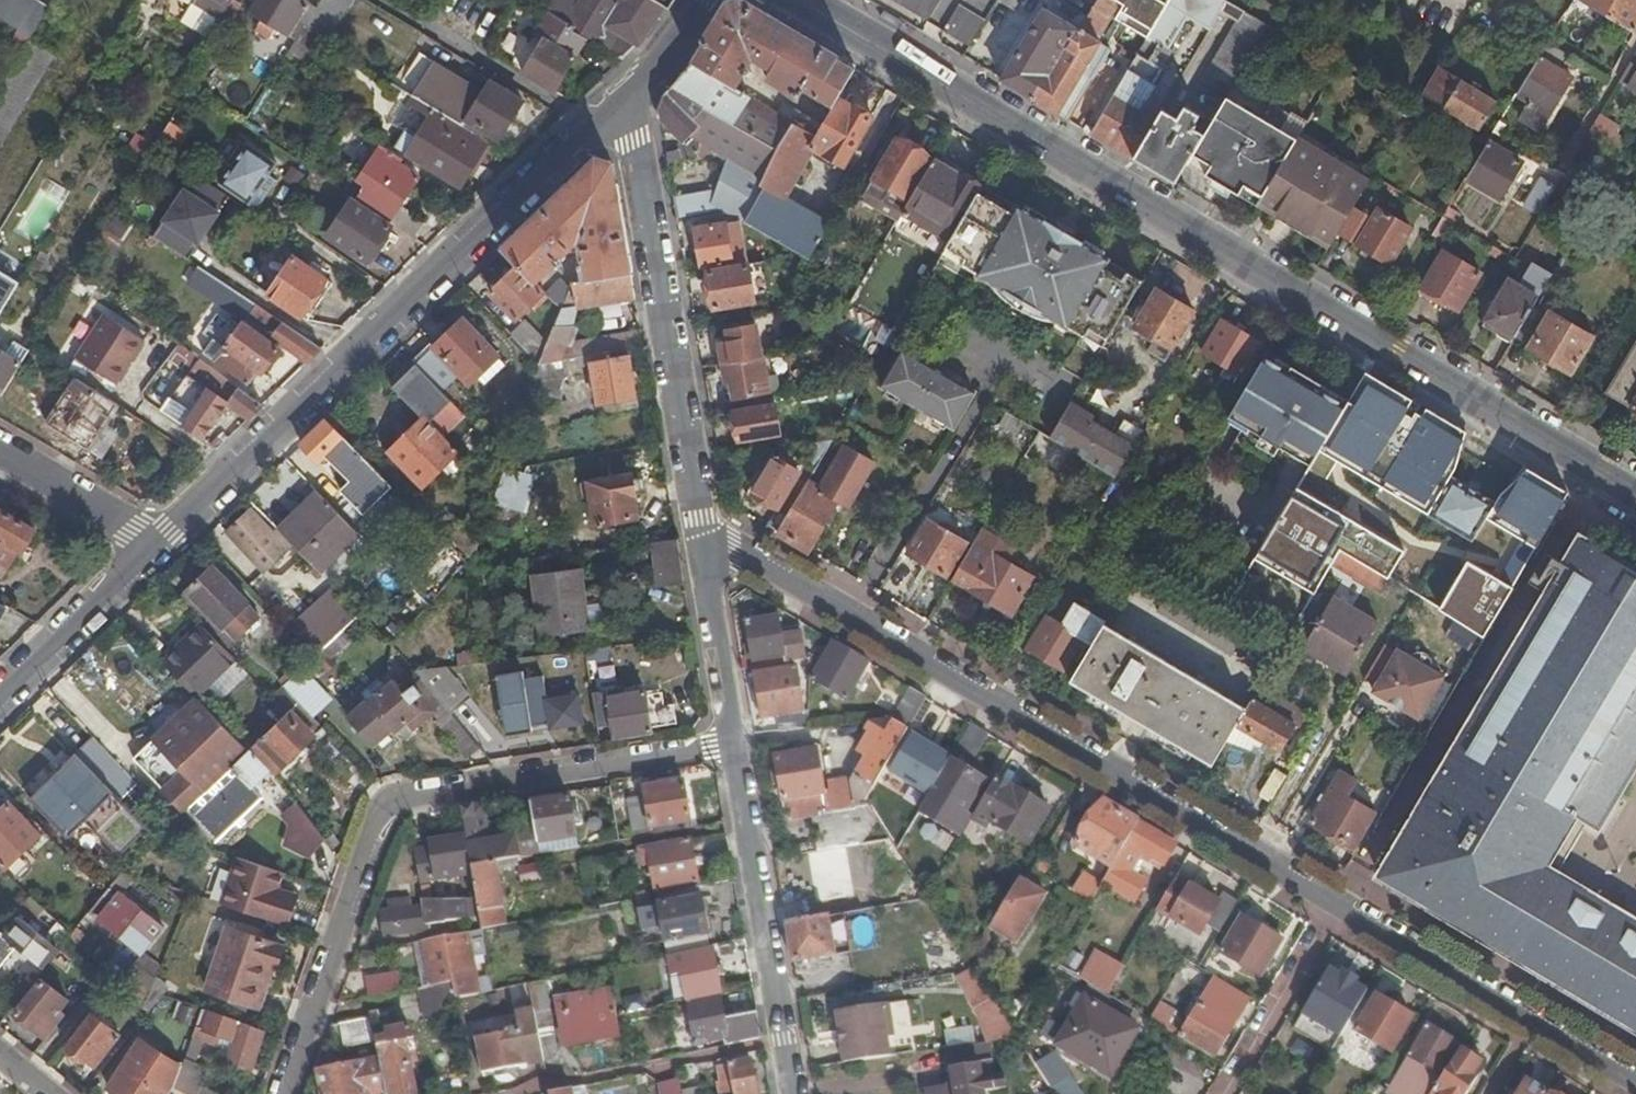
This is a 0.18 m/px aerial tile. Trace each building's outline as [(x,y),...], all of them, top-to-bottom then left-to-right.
[(13,27),(30,37),(34,29),(47,8),(35,0),(0,0),(0,19),(13,27)] [(47,8),(34,29),(57,44),(70,23),(61,17),(71,0),(52,0),(47,8)] [(219,14),(228,0),(193,0),(219,14)] [(315,7),(307,2),(307,1),(305,0),(255,0),(248,11),(261,19),(255,29),(268,37),(274,27),(295,40),(315,7)] [(315,7),(295,40),(318,54),(325,43),(327,40),(338,48),(350,30),(348,29),(356,14),(346,8),(351,0),(319,0),(315,7)] [(543,8),(547,10),(573,26),(573,30),(587,38),(596,43),(607,25),(618,31),(607,51),(621,58),(639,41),(662,4),(667,7),(671,0),(547,0),(543,8)] [(926,22),(939,0),(890,0),(926,22)] [(998,0),(1016,11),(1023,0),(998,0)] [(1067,119),(1109,48),(1132,62),(1135,58),(1136,57),(1141,49),(1142,46),(1151,33),(1160,18),(1166,7),(1170,0),(1096,0),(1091,7),(1087,13),(1084,18),(1081,24),(1074,35),(1052,72),(1035,100),(1036,101),(1041,104),(1049,109),(1060,115),(1066,119),(1067,119)] [(1227,3),(1222,0),(1170,0),(1166,7),(1160,18),(1151,33),(1142,46),(1141,49),(1136,57),(1135,58),(1132,62),(1090,133),(1133,158),(1162,109),(1146,99),(1152,88),(1150,86),(1172,49),(1168,47),(1185,17),(1209,31),(1221,12),(1227,3)] [(1614,0),(1582,0),(1605,14),(1614,0)] [(1635,31),(1635,0),(1614,0),(1605,14),(1635,31)] [(1081,24),(1084,18),(1057,1),(1053,8),(1073,21),(1070,26),(1044,10),(1001,81),(1035,100),(1052,72),(1074,35),(1081,24)] [(727,6),(693,62),(736,87),(742,75),(748,77),(752,72),(746,69),(752,59),(761,64),(759,69),(764,72),(767,66),(771,69),(765,77),(797,96),(801,88),(832,106),(837,99),(855,69),(744,3),(727,6)] [(1229,94),(1235,84),(1269,27),(1227,3),(1221,12),(1238,24),(1196,93),(1229,94)] [(969,46),(985,21),(959,6),(943,31),(969,46)] [(573,26),(547,10),(534,33),(544,37),(523,73),(556,92),(587,38),(573,30),(573,26)] [(21,50),(30,37),(13,27),(5,41),(21,50)] [(12,122),(55,51),(30,37),(21,50),(0,85),(0,142),(12,122)] [(308,52),(293,43),(280,63),(295,72),(308,52)] [(1561,72),(1570,58),(1556,50),(1543,50),(1538,58),(1539,59),(1517,95),(1528,101),(1519,118),(1541,130),(1572,78),(1561,72)] [(417,53),(397,87),(433,109),(455,123),(461,126),(465,119),(499,139),(523,100),(487,80),(481,91),(417,53)] [(1619,82),(1635,92),(1635,53),(1619,82)] [(693,62),(670,88),(703,121),(691,133),(701,140),(731,157),(718,193),(673,201),(677,219),(719,211),(738,222),(742,224),(743,225),(766,170),(792,122),(736,87),(693,62)] [(1498,102),(1438,67),(1421,95),(1481,130),(1498,102)] [(1241,198),(1257,207),(1261,201),(1297,141),(1307,125),(1235,84),(1229,94),(1198,147),(1216,158),(1219,173),(1246,189),(1241,198)] [(703,121),(670,88),(664,94),(657,111),(659,119),(685,146),(666,153),(667,164),(697,152),(701,140),(691,133),(703,121)] [(837,99),(832,106),(815,136),(810,144),(843,164),(871,118),(870,117),(856,109),(837,99)] [(1133,158),(1174,183),(1204,133),(1196,128),(1198,125),(1195,123),(1200,115),(1185,105),(1177,118),(1162,109),(1133,158)] [(856,109),(870,117),(872,113),(858,106),(856,109)] [(451,129),(455,123),(433,109),(406,153),(460,189),(484,150),(451,129)] [(77,120),(68,115),(56,136),(64,141),(77,120)] [(809,132),(792,122),(766,170),(770,172),(746,223),(809,255),(836,209),(781,178),(809,132)] [(166,126),(154,146),(167,155),(180,134),(166,126)] [(861,198),(894,217),(929,157),(895,139),(861,198)] [(1261,201),(1331,244),(1337,233),(1353,207),(1368,183),(1297,141),(1261,201)] [(219,183),(248,203),(257,189),(265,194),(275,180),(267,175),(275,163),(246,143),(219,183)] [(1487,143),(1465,179),(1499,199),(1521,164),(1487,143)] [(399,166),(402,160),(381,145),(355,185),(348,181),(341,190),(414,239),(425,224),(399,206),(417,178),(399,166)] [(578,284),(632,273),(630,257),(613,165),(597,159),(580,175),(503,250),(518,266),(536,283),(561,259),(560,257),(568,249),(571,251),(583,250),(585,262),(578,264),(579,269),(583,268),(584,275),(578,276),(578,284)] [(958,174),(933,159),(902,211),(949,239),(981,186),(959,172),(958,174)] [(310,169),(304,180),(315,187),(323,177),(312,171),(310,169)] [(193,173),(152,235),(187,259),(228,197),(193,173)] [(1539,216),(1556,187),(1540,178),(1523,206),(1539,216)] [(1047,225),(981,186),(949,239),(921,287),(977,322),(989,303),(1028,326),(1076,242),(1047,225)] [(257,189),(248,203),(256,208),(265,194),(257,189)] [(390,226),(350,199),(325,235),(366,262),(390,226)] [(1266,212),(1328,249),(1331,244),(1261,201),(1257,207),(1266,212)] [(1353,207),(1337,233),(1389,264),(1411,228),(1379,208),(1372,219),(1353,207)] [(738,222),(725,223),(733,263),(749,260),(742,224),(738,222)] [(694,228),(701,269),(733,263),(725,223),(694,228)] [(1048,223),(1047,225),(1076,242),(1077,240),(1048,223)] [(1079,244),(1076,242),(1028,326),(1043,335),(1032,354),(1081,384),(1142,282),(1079,244)] [(1486,253),(1498,259),(1501,252),(1490,246),(1486,253)] [(1476,271),(1443,251),(1422,287),(1454,306),(1476,271)] [(276,299),(306,319),(331,282),(293,256),(268,293),(276,299)] [(748,265),(707,271),(713,309),(754,302),(748,265)] [(544,291),(536,283),(518,266),(492,292),(518,319),(534,304),(537,308),(546,300),(540,294),(544,291)] [(5,304),(18,283),(0,272),(0,313),(5,304)] [(637,299),(632,273),(578,284),(571,285),(565,298),(561,309),(548,344),(539,363),(557,361),(566,359),(588,355),(609,351),(644,346),(642,331),(566,344),(579,308),(637,299)] [(1531,306),(1537,298),(1509,281),(1482,326),(1509,343),(1513,338),(1531,306)] [(306,362),(321,348),(267,313),(224,283),(214,298),(244,317),(242,322),(241,322),(224,347),(214,361),(248,386),(258,372),(262,374),(279,349),(260,335),(263,330),(280,341),(294,351),(306,362)] [(561,309),(565,298),(556,287),(549,297),(561,309)] [(1148,351),(1165,361),(1194,312),(1157,289),(1134,325),(1156,339),(1148,351)] [(546,300),(549,297),(544,291),(540,294),(546,300)] [(1548,315),(1531,306),(1513,338),(1530,347),(1528,349),(1569,374),(1591,337),(1550,312),(1548,315)] [(75,378),(108,398),(146,339),(104,314),(67,372),(75,378)] [(431,343),(413,361),(442,391),(459,374),(469,385),(477,377),(498,356),(463,320),(435,347),(431,343)] [(1222,320),(1203,353),(1241,375),(1260,342),(1222,320)] [(526,322),(513,336),(539,363),(548,344),(526,322)] [(723,364),(762,357),(756,325),(727,330),(729,342),(719,343),(723,364)] [(204,354),(214,361),(224,347),(215,340),(204,354)] [(20,362),(29,348),(19,341),(15,347),(10,356),(20,362)] [(1606,394),(1635,412),(1635,342),(1606,394)] [(11,345),(6,354),(10,356),(15,347),(11,345)] [(0,350),(0,394),(20,362),(10,356),(6,354),(0,350)] [(611,359),(609,351),(588,355),(599,406),(636,398),(627,356),(611,359)] [(503,362),(498,356),(477,377),(481,381),(503,362)] [(769,392),(764,357),(762,357),(723,364),(727,383),(733,381),(735,398),(769,392)] [(953,433),(972,397),(899,358),(880,394),(953,433)] [(247,418),(262,405),(200,359),(191,372),(192,373),(210,386),(184,424),(203,438),(227,403),(247,418)] [(534,379),(531,389),(561,399),(568,377),(566,360),(566,359),(557,361),(539,363),(534,379)] [(1287,373),(1262,359),(1230,414),(1255,429),(1252,433),(1308,467),(1327,436),(1348,401),(1291,368),(1287,373)] [(442,391),(413,361),(390,382),(423,417),(447,395),(442,391)] [(192,373),(191,372),(164,411),(184,424),(210,386),(192,373)] [(103,426),(117,404),(108,398),(75,378),(46,425),(87,449),(103,426)] [(1352,393),(1348,401),(1327,436),(1367,460),(1393,417),(1352,393)] [(781,434),(776,404),(733,412),(738,441),(781,434)] [(1091,418),(1069,405),(1047,439),(1113,478),(1141,433),(1122,421),(1112,437),(1088,423),(1091,418)] [(1442,418),(1424,408),(1408,436),(1425,446),(1442,418)] [(1023,425),(1005,415),(998,428),(1016,437),(1023,425)] [(457,453),(423,417),(389,451),(423,486),(457,453)] [(336,426),(328,418),(302,444),(318,462),(326,455),(353,482),(372,464),(347,438),(336,426)] [(336,426),(347,438),(353,431),(343,420),(336,426)] [(114,432),(103,426),(87,449),(99,456),(114,432)] [(1037,434),(1025,426),(1015,443),(1028,451),(1035,440),(1037,434)] [(788,513),(832,438),(804,443),(806,461),(800,471),(775,457),(753,493),(788,513)] [(776,533),(809,552),(837,504),(838,504),(840,501),(850,508),(876,465),(832,438),(788,513),(776,533)] [(1026,476),(1045,446),(1040,443),(1035,440),(1028,451),(1017,470),(1026,476)] [(1490,529),(1487,534),(1530,559),(1570,494),(1527,469),(1501,511),(1490,529)] [(635,496),(631,475),(582,483),(584,497),(591,496),(596,527),(637,520),(633,496),(635,496)] [(1501,511),(1501,510),(1493,505),(1495,502),(1453,477),(1429,514),(1471,539),(1482,523),(1490,529),(1501,511)] [(1299,482),(1232,596),(1292,632),(1305,609),(1297,604),(1285,597),(1339,507),(1299,482)] [(355,531),(319,494),(301,511),(303,514),(283,533),(278,528),(277,530),(320,574),(321,572),(317,568),(355,531)] [(0,509),(0,573),(3,574),(18,547),(23,550),(35,529),(0,509)] [(291,545),(275,530),(271,533),(250,511),(225,533),(262,572),(265,569),(269,570),(275,565),(282,559),(284,552),(291,545)] [(909,554),(947,576),(967,542),(954,535),(956,529),(946,523),(943,529),(930,520),(909,554)] [(983,528),(953,578),(970,588),(969,589),(1011,614),(1033,578),(1008,563),(989,551),(998,537),(983,528)] [(472,567),(483,535),(468,530),(459,554),(467,562),(472,567)] [(989,551),(1008,563),(1017,548),(998,537),(989,551)] [(1577,537),(1376,876),(1635,1031),(1635,922),(1553,872),(1582,825),(1598,823),(1594,803),(1615,797),(1608,775),(1629,771),(1625,751),(1635,748),(1635,572),(1577,537)] [(684,582),(677,538),(654,542),(658,585),(684,582)] [(1388,579),(1340,551),(1332,565),(1379,594),(1388,579)] [(212,565),(186,590),(209,615),(222,628),(224,627),(236,640),(260,618),(247,605),(248,603),(212,565)] [(580,567),(532,573),(539,637),(587,630),(580,567)] [(1297,604),(1305,609),(1321,582),(1313,577),(1297,604)] [(1248,629),(1174,584),(1157,611),(1231,656),(1248,629)] [(209,615),(186,590),(179,597),(203,622),(209,615)] [(322,602),(338,619),(350,607),(334,591),(322,602)] [(1346,677),(1378,625),(1334,598),(1303,650),(1346,677)] [(1106,622),(1108,619),(1077,602),(1064,625),(1047,615),(1027,648),(1029,649),(1025,654),(1042,664),(1045,659),(1064,672),(1084,639),(1093,645),(1106,622)] [(310,645),(318,653),(323,649),(336,637),(348,625),(358,616),(350,607),(338,619),(310,645)] [(1454,609),(1449,616),(1454,619),(1463,624),(1467,617),(1454,609)] [(355,632),(369,620),(362,612),(358,616),(348,625),(355,632)] [(785,658),(780,630),(778,617),(746,623),(752,657),(753,663),(785,658)] [(1465,662),(1481,635),(1463,624),(1454,619),(1438,646),(1465,662)] [(160,660),(195,697),(205,687),(216,697),(224,696),(247,672),(198,622),(160,660)] [(1093,645),(1071,681),(1212,766),(1229,737),(1236,727),(1247,709),(1106,622),(1093,645)] [(336,637),(344,644),(356,634),(355,632),(348,625),(336,637)] [(821,665),(829,651),(804,640),(802,628),(780,630),(785,658),(786,664),(807,660),(819,663),(821,665)] [(323,649),(331,658),(344,644),(336,637),(323,649)] [(869,664),(833,643),(829,651),(821,665),(811,680),(847,702),(869,664)] [(318,653),(315,656),(327,669),(335,662),(331,658),(323,649),(318,653)] [(478,662),(476,650),(454,652),(456,665),(461,664),(478,662)] [(1396,651),(1371,693),(1416,719),(1441,678),(1427,669),(1410,660),(1396,651)] [(1410,660),(1427,669),(1428,665),(1428,661),(1426,658),(1423,655),(1419,654),(1415,655),(1412,657),(1410,660)] [(741,659),(743,671),(786,664),(785,658),(753,663),(752,657),(741,659)] [(462,673),(461,664),(456,665),(443,666),(449,674),(462,673)] [(467,697),(449,674),(443,666),(414,669),(421,677),(445,708),(449,712),(467,697)] [(807,728),(807,713),(803,712),(795,667),(754,674),(762,719),(778,717),(780,731),(807,728)] [(298,702),(311,716),(329,699),(301,669),(283,686),(298,702)] [(524,678),(523,671),(497,674),(505,736),(532,733),(531,724),(524,678)] [(543,676),(524,678),(531,724),(550,721),(547,698),(543,676)] [(430,713),(434,717),(445,708),(421,677),(412,685),(434,711),(430,713)] [(391,729),(394,733),(407,722),(413,729),(430,713),(434,711),(412,685),(407,690),(401,683),(397,686),(392,680),(383,688),(378,683),(364,695),(391,729)] [(1260,685),(1247,709),(1236,727),(1264,745),(1278,753),(1295,725),(1301,728),(1309,714),(1260,685)] [(283,716),(290,709),(298,702),(283,686),(271,697),(268,701),(283,716)] [(926,698),(910,689),(891,719),(907,730),(926,698)] [(386,733),(391,729),(364,695),(361,693),(360,691),(340,708),(371,746),(376,741),(381,748),(391,740),(386,733)] [(607,692),(592,694),(597,726),(612,723),(615,737),(652,732),(652,727),(667,725),(662,694),(647,697),(646,692),(609,698),(607,692)] [(580,694),(547,698),(550,721),(551,728),(584,723),(580,694)] [(132,759),(183,812),(186,809),(248,750),(196,698),(132,759)] [(314,736),(323,728),(311,716),(298,702),(290,709),(314,736)] [(464,757),(477,746),(449,712),(445,708),(434,717),(433,719),(464,757)] [(271,768),(274,772),(286,760),(287,761),(314,736),(290,709),(283,716),(251,747),(271,768)] [(970,725),(954,714),(944,731),(960,741),(970,725)] [(907,730),(891,719),(877,721),(860,751),(866,755),(850,780),(826,784),(827,793),(823,793),(815,750),(775,757),(786,820),(812,816),(818,851),(860,844),(875,820),(874,818),(863,801),(900,741),(907,730)] [(970,725),(960,741),(955,750),(972,759),(987,734),(970,725)] [(1236,727),(1229,737),(1255,752),(1257,748),(1262,751),(1264,745),(1236,727)] [(119,801),(136,784),(91,737),(30,798),(67,836),(85,820),(118,854),(145,828),(119,801)] [(916,752),(900,741),(863,801),(874,818),(899,777),(908,783),(912,778),(930,790),(941,772),(914,756),(916,752)] [(252,786),(271,768),(251,747),(248,750),(186,809),(217,840),(262,797),(252,786)] [(949,760),(941,772),(930,790),(918,812),(957,835),(968,816),(961,812),(970,798),(972,799),(984,780),(949,760)] [(1260,794),(1272,801),(1286,777),(1274,770),(1260,794)] [(1339,844),(1352,852),(1375,813),(1350,798),(1360,782),(1342,771),(1310,822),(1340,841),(1339,844)] [(1048,810),(995,778),(972,819),(988,829),(991,824),(1027,845),(1048,810)] [(626,799),(633,837),(650,835),(649,828),(690,821),(683,781),(642,788),(643,796),(626,799)] [(569,796),(531,803),(531,808),(534,827),(540,854),(552,852),(551,841),(575,836),(569,796)] [(977,802),(972,799),(970,798),(961,812),(968,816),(977,802)] [(312,855),(323,835),(295,799),(283,812),(289,824),(286,844),(312,855)] [(1137,822),(1101,801),(1075,844),(1110,866),(1137,822)] [(0,811),(0,862),(4,866),(39,834),(9,802),(0,811)] [(461,807),(461,808),(466,835),(471,866),(495,861),(519,857),(540,854),(534,827),(521,829),(519,829),(514,836),(489,840),(483,804),(461,807)] [(531,808),(518,811),(521,829),(534,827),(531,808)] [(1137,822),(1110,866),(1100,884),(1131,903),(1143,883),(1127,874),(1136,859),(1149,866),(1153,860),(1163,866),(1175,846),(1137,822)] [(1310,822),(1307,827),(1351,854),(1352,852),(1339,844),(1340,841),(1310,822)] [(879,835),(881,841),(888,840),(879,827),(875,829),(879,835)] [(435,853),(418,856),(428,897),(429,900),(446,897),(440,875),(472,870),(471,866),(466,835),(431,840),(435,853)] [(698,884),(690,839),(647,847),(655,892),(698,884)] [(881,841),(860,844),(867,886),(889,882),(881,841)] [(237,856),(232,870),(221,903),(265,918),(288,926),(295,905),(288,904),(292,893),(277,888),(283,872),(237,856)] [(480,917),(482,928),(495,926),(505,924),(495,861),(471,866),(472,870),(477,898),(480,917)] [(134,873),(123,869),(111,884),(114,887),(120,891),(134,873)] [(1190,885),(1176,877),(1157,910),(1200,935),(1207,924),(1219,931),(1238,901),(1223,892),(1218,901),(1199,890),(1195,896),(1187,891),(1190,885)] [(1046,895),(1019,880),(990,928),(1017,945),(1046,895)] [(120,891),(114,887),(94,912),(102,919),(121,897),(123,894),(120,891)] [(617,902),(636,898),(635,890),(616,894),(617,902)] [(298,895),(292,893),(288,904),(295,905),(298,895)] [(121,897),(102,919),(101,921),(140,952),(162,925),(132,901),(129,904),(121,897)] [(446,897),(429,900),(424,900),(425,907),(410,908),(409,898),(389,899),(390,911),(381,911),(383,933),(427,929),(427,923),(480,917),(477,898),(446,897)] [(668,955),(689,950),(687,938),(707,935),(700,897),(659,905),(666,942),(668,955)] [(638,906),(636,898),(617,902),(618,910),(638,906)] [(659,905),(644,908),(650,944),(666,942),(659,905)] [(62,944),(71,933),(58,921),(45,938),(18,917),(4,935),(0,931),(0,963),(15,944),(44,967),(62,944)] [(826,917),(786,923),(793,963),(832,956),(826,917)] [(1260,976),(1281,941),(1241,917),(1220,952),(1260,976)] [(924,940),(919,923),(909,926),(914,943),(924,940)] [(495,926),(482,928),(483,935),(496,932),(495,926)] [(206,989),(252,1006),(266,964),(274,967),(281,945),(227,927),(206,989)] [(451,982),(455,998),(476,994),(474,986),(476,984),(471,955),(485,952),(483,935),(482,928),(452,934),(424,939),(431,985),(451,982)] [(992,936),(990,928),(980,945),(986,949),(992,936)] [(413,941),(421,987),(431,985),(424,939),(413,941)] [(954,972),(972,969),(953,940),(941,946),(954,972)] [(1113,947),(1090,985),(1105,994),(1129,956),(1113,947)] [(686,1002),(720,995),(712,949),(669,958),(672,976),(682,975),(686,1002)] [(150,984),(164,966),(146,953),(132,971),(150,984)] [(266,964),(252,1006),(260,1008),(274,967),(266,964)] [(612,988),(608,967),(595,970),(599,991),(612,988)] [(1362,988),(1328,968),(1302,1012),(1336,1031),(1362,988)] [(380,990),(408,985),(405,970),(377,975),(380,990)] [(144,1007),(151,991),(127,973),(117,986),(144,1007)] [(67,998),(41,977),(14,1011),(41,1032),(67,998)] [(169,987),(156,978),(151,991),(144,1007),(144,1008),(148,1011),(162,993),(169,987)] [(555,1045),(544,981),(529,984),(535,1011),(542,1047),(555,1045)] [(424,1018),(453,1014),(450,1000),(455,998),(451,982),(431,985),(421,987),(419,987),(424,1018)] [(618,1016),(612,988),(599,991),(580,994),(582,1008),(561,1012),(567,1043),(620,1032),(618,1016)] [(723,1008),(720,995),(686,1002),(695,1044),(727,1038),(728,1045),(761,1038),(757,1012),(732,1016),(730,1007),(723,1008)] [(1412,1018),(1376,997),(1355,1033),(1390,1053),(1412,1018)] [(1135,1029),(1086,998),(1056,1044),(1109,1077),(1122,1056),(1115,1052),(1130,1029),(1134,1031),(1135,1029)] [(1180,1035),(1214,1054),(1233,1023),(1224,1018),(1229,1009),(1216,1001),(1213,1003),(1209,1000),(1205,1007),(1200,1003),(1180,1035)] [(175,1017),(191,1023),(196,1009),(181,1003),(179,1002),(178,1001),(173,1015),(175,1015),(175,1016),(175,1017)] [(837,1011),(844,1063),(891,1056),(889,1037),(895,1036),(890,1003),(837,1011)] [(251,1066),(265,1029),(202,1007),(184,1059),(194,1062),(202,1040),(230,1050),(228,1059),(251,1066)] [(1173,1019),(1155,1008),(1148,1020),(1166,1030),(1173,1019)] [(483,1072),(545,1061),(542,1047),(535,1011),(519,1014),(522,1030),(508,1032),(505,1019),(487,1022),(490,1036),(477,1038),(483,1072)] [(118,1033),(92,1012),(66,1046),(84,1059),(86,1057),(94,1064),(118,1033)] [(386,1093),(415,1093),(407,1053),(415,1051),(410,1026),(390,1030),(387,1017),(379,1019),(377,1012),(370,1014),(371,1016),(376,1039),(379,1057),(386,1092),(386,1093)] [(371,1016),(342,1022),(347,1045),(376,1039),(371,1016)] [(1028,1033),(1018,1019),(1012,1030),(1016,1037),(1018,1041),(1028,1033)] [(1459,1044),(1427,1025),(1401,1069),(1432,1087),(1459,1044)] [(1329,1051),(1306,1037),(1291,1061),(1315,1076),(1329,1051)] [(1025,1051),(1051,1090),(1066,1079),(1041,1040),(1025,1051)] [(174,1087),(182,1065),(165,1059),(140,1043),(107,1086),(119,1093),(168,1093),(174,1087)] [(1463,1047),(1432,1093),(1468,1093),(1478,1080),(1474,1076),(1484,1061),(1463,1047)] [(379,1057),(365,1059),(358,1061),(317,1069),(322,1093),(373,1093),(386,1092),(379,1057)] [(188,1093),(217,1093),(221,1084),(207,1078),(210,1069),(194,1062),(184,1059),(182,1065),(174,1087),(187,1093),(188,1093)] [(719,1066),(721,1080),(719,1080),(721,1093),(724,1093),(735,1092),(736,1093),(757,1093),(751,1060),(719,1066)] [(981,1064),(952,1067),(955,1093),(984,1093),(984,1092),(994,1091),(993,1077),(983,1077),(981,1064)] [(680,1077),(661,1081),(663,1093),(683,1093),(683,1092),(680,1077)] [(1053,1093),(1075,1093),(1066,1079),(1051,1090),(1053,1093)] [(1047,1092),(1041,1081),(1029,1088),(1033,1093),(1043,1093),(1047,1092)] [(1526,1082),(1519,1093),(1547,1093),(1526,1082)] [(586,1086),(575,1088),(576,1093),(588,1093),(586,1086)]
